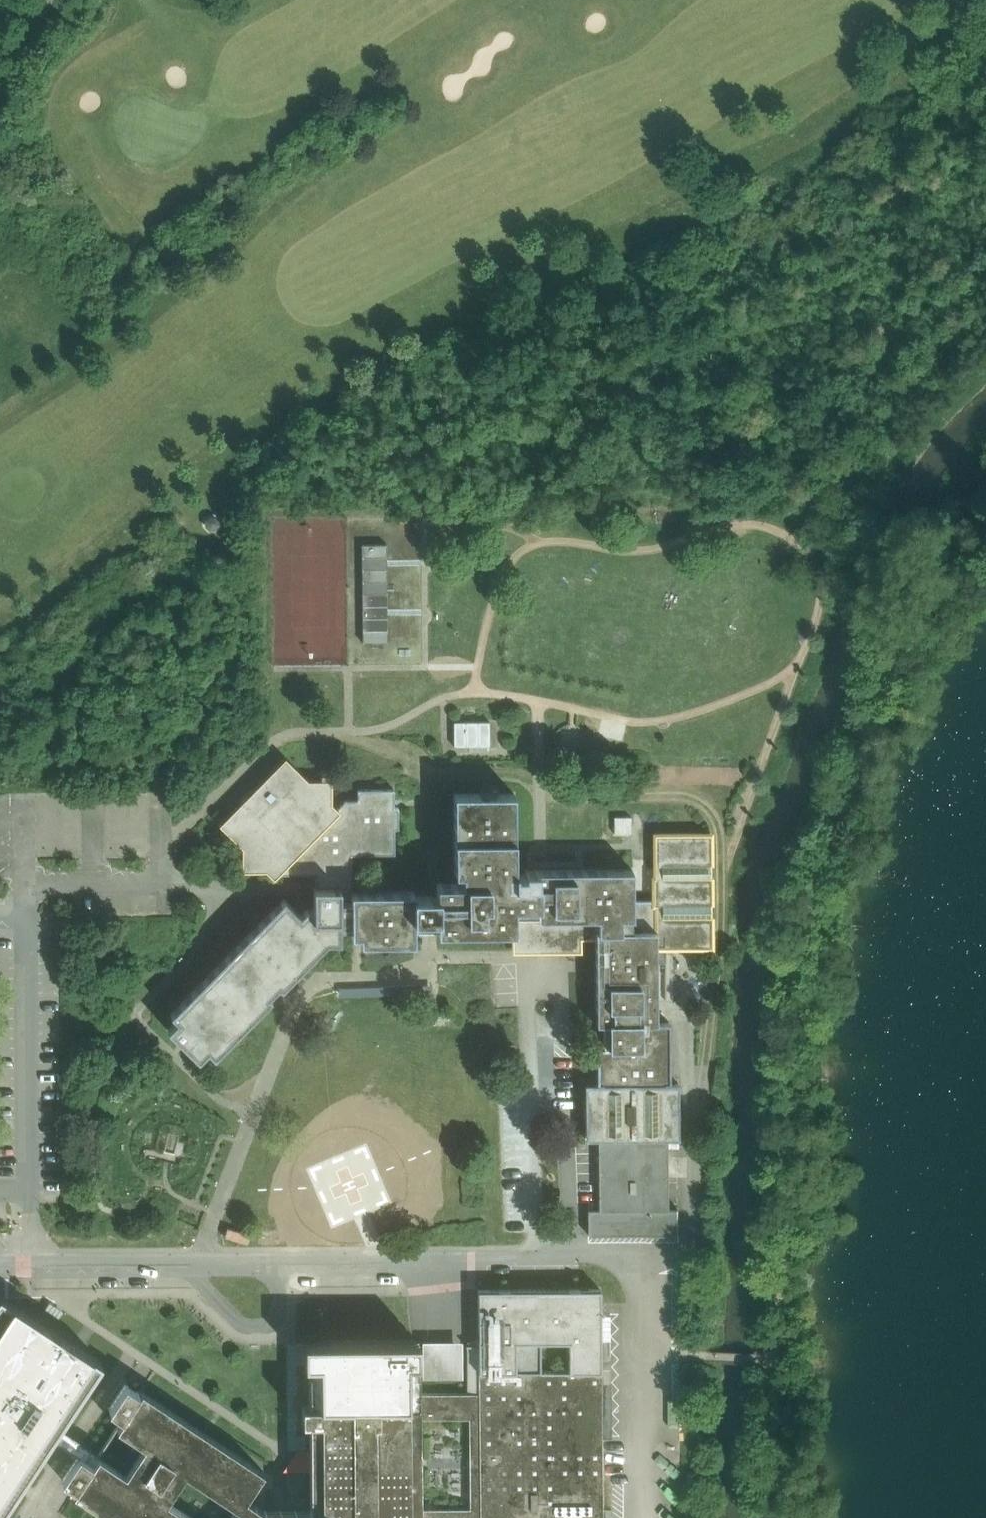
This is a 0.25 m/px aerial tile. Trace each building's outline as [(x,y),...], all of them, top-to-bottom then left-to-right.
[(389,562),(389,544),(367,544),(367,642),(389,642),(389,611),(389,587),(389,562)] [(450,723),(451,744),(496,745),(496,723),(450,723)] [(548,949),(577,948),(577,935),(595,935),(596,1024),(609,1024),(609,1048),(596,1048),(597,1084),(585,1084),(585,1140),(598,1140),(599,1211),(588,1211),(588,1235),(678,1234),(678,1210),(667,1210),(667,1139),(679,1139),(678,1083),(670,1083),(669,1023),(657,1023),(656,962),(665,962),(665,948),(712,948),(710,833),(653,834),(654,877),(652,877),(652,900),(632,900),(632,870),(539,870),(537,870),(537,869),(530,869),(524,869),(524,874),(516,874),(516,871),(514,871),(514,794),(454,794),(454,872),(462,872),(462,883),(436,883),(436,896),(414,896),(414,892),(352,892),(352,855),(395,855),(395,829),(399,829),(398,807),(394,807),(394,790),(358,790),(358,800),(345,800),(334,811),(324,801),(324,788),(311,788),(305,782),(297,782),(297,773),(273,773),(273,782),(265,783),(243,805),(243,813),(234,813),(234,837),(244,837),(244,845),(250,851),(250,864),(263,864),(269,870),(277,870),(277,875),(315,874),(315,884),(316,888),(313,888),(313,909),(305,909),(300,915),(284,899),(170,1015),(177,1021),(168,1030),(198,1061),(208,1051),(214,1058),(272,999),(269,996),(279,986),(281,989),(327,942),(341,942),(340,928),(351,928),(351,935),(360,935),(360,943),(414,942),(414,919),(436,919),(436,931),(514,931),(514,933),(516,933),(516,949),(548,949)] [(600,1289),(478,1290),(478,1344),(468,1345),(468,1393),(419,1394),(418,1371),(417,1366),(417,1363),(418,1363),(418,1341),(304,1342),(304,1363),(311,1363),(311,1372),(309,1372),(309,1404),(302,1404),(302,1420),(309,1420),(310,1510),(280,1510),(265,1510),(245,1497),(263,1470),(141,1390),(139,1393),(125,1384),(109,1409),(122,1418),(99,1453),(92,1463),(79,1455),(62,1480),(75,1489),(73,1492),(112,1517),(193,1517),(166,1500),(184,1471),(238,1507),(230,1517),(602,1517),(600,1289)] [(53,1438),(60,1427),(102,1363),(6,1300),(0,1296),(0,1517),(53,1438)] [(462,1341),(423,1341),(422,1378),(462,1379),(462,1341)] [(76,1437),(60,1427),(53,1438),(69,1448),(79,1455),(92,1463),(99,1453),(76,1437)]
